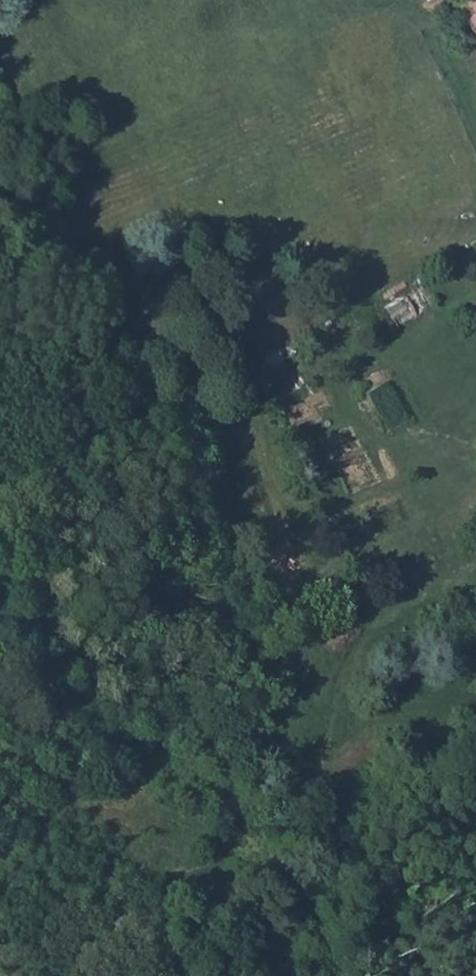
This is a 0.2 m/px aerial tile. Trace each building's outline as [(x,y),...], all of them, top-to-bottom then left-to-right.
[(475,36),(475,0),(458,0),(475,36)]
